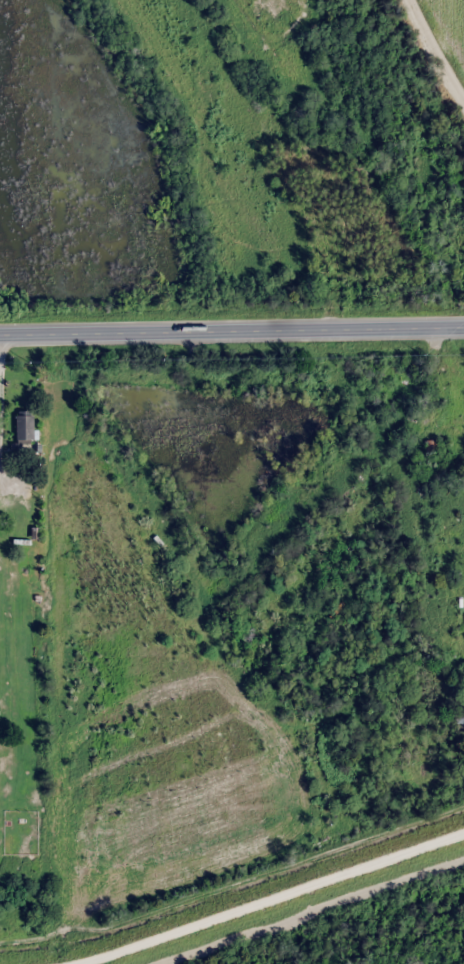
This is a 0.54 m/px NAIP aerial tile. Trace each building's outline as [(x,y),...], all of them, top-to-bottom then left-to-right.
[(18,411),(18,441),(35,441),(35,411),(18,411)] [(427,453),(437,452),(436,441),(426,442),(427,453)]
